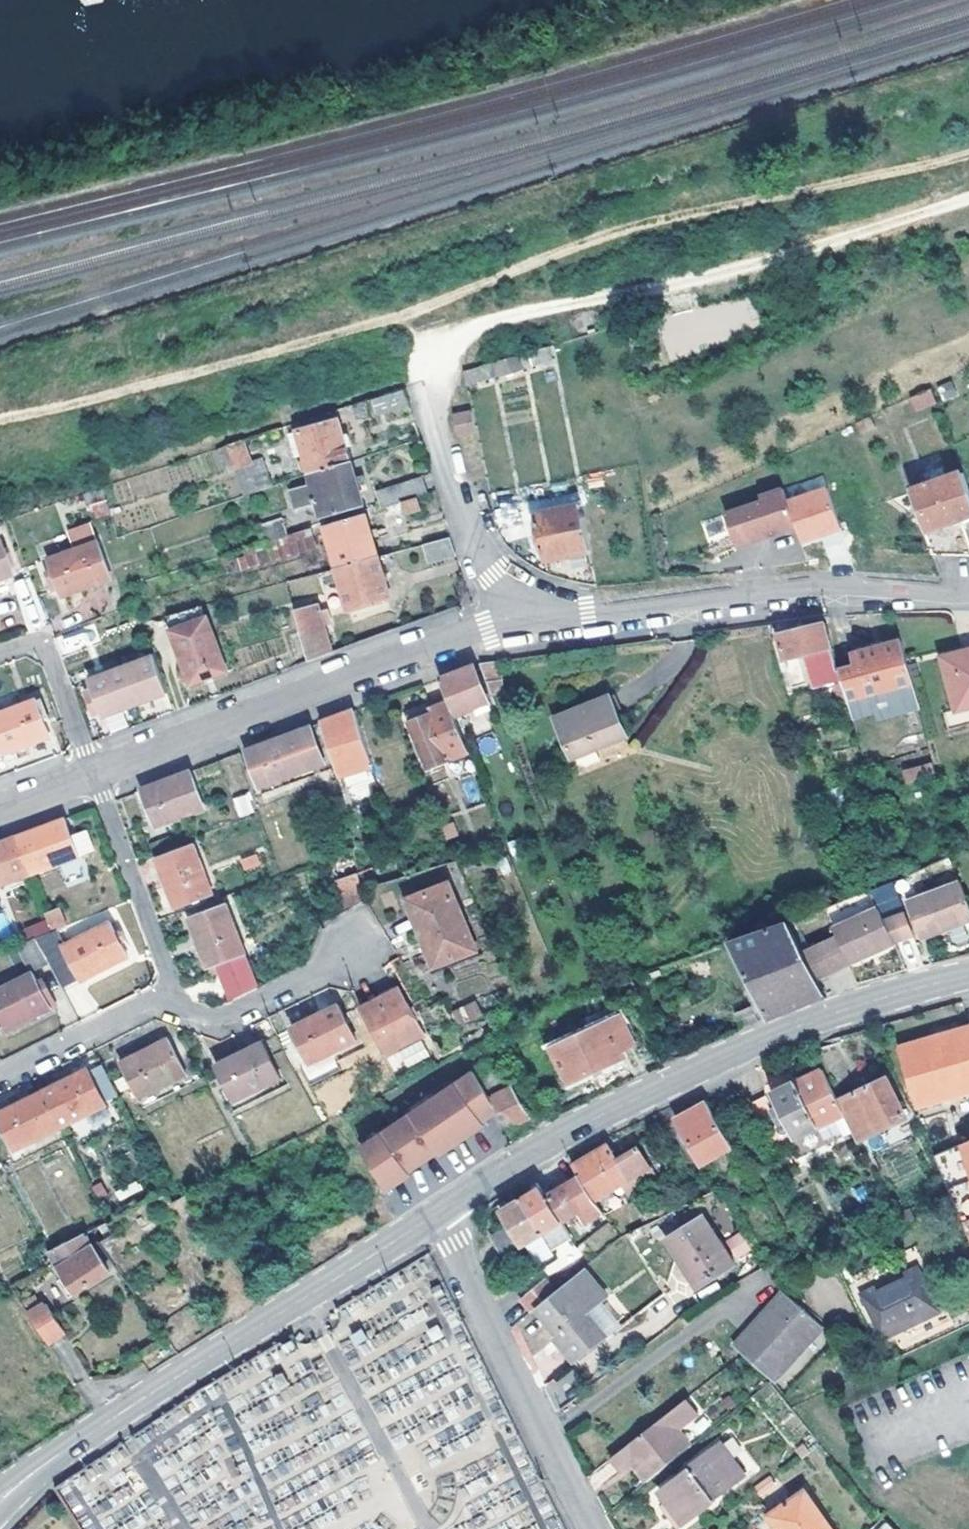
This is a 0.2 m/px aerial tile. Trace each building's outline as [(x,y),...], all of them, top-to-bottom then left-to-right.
[(736,331),(757,325),(749,299),(728,305),(736,331)] [(470,387),(556,362),(553,348),(467,374),(470,387)] [(937,386),(942,401),(957,396),(952,381),(937,386)] [(930,389),(909,398),(915,412),(936,404),(930,389)] [(360,423),(412,408),(407,391),(356,408),(360,423)] [(340,412),(296,425),(300,435),(343,423),(340,412)] [(477,433),(473,414),(455,418),(459,437),(477,433)] [(300,435),(312,477),(355,464),(343,423),(300,435)] [(289,443),(285,429),(231,447),(238,472),(255,466),(251,455),(289,443)] [(367,506),(355,464),(312,477),(313,483),(291,489),(296,507),(319,501),(325,518),(367,506)] [(256,471),(262,493),(272,490),(265,468),(256,471)] [(967,474),(915,491),(929,532),(968,519),(968,481),(967,474)] [(430,492),(425,477),(400,485),(404,499),(430,492)] [(802,530),(807,546),(826,540),(847,533),(832,488),(792,502),(802,530)] [(95,506),(110,501),(107,489),(87,495),(90,507),(95,506)] [(731,517),(742,550),(802,530),(792,502),(788,492),(766,500),(768,504),(731,517)] [(423,512),(420,499),(405,503),(408,517),(423,512)] [(110,501),(95,506),(100,521),(115,517),(110,501)] [(593,552),(584,506),(538,516),(547,560),(593,552)] [(340,571),(382,560),(369,516),(327,529),(340,571)] [(268,546),(282,542),(288,540),(284,523),(262,528),(267,547),(268,546)] [(312,533),(298,537),(302,554),(316,550),(312,533)] [(298,537),(288,540),(282,542),(287,559),(302,554),(298,537)] [(13,577),(0,538),(0,581),(13,577)] [(432,562),(458,556),(453,540),(428,547),(432,562)] [(268,546),(273,563),(287,559),(282,542),(268,546)] [(114,582),(100,544),(49,560),(63,599),(114,582)] [(235,565),(237,575),(273,563),(268,546),(267,547),(225,560),(227,567),(235,565)] [(382,560),(340,571),(352,614),(394,602),(382,560)] [(302,606),(296,608),(312,664),(335,655),(327,625),(335,623),(332,611),(323,613),(321,608),(305,612),(302,606)] [(194,686),(230,673),(211,621),(175,634),(194,686)] [(802,633),(799,623),(770,627),(782,666),(810,660),(818,691),(843,685),(827,626),(802,633)] [(689,649),(701,647),(699,637),(688,639),(689,649)] [(860,669),(844,674),(847,683),(857,721),(877,716),(873,701),(917,688),(906,644),(857,657),(860,669)] [(945,660),(960,713),(968,710),(968,654),(945,660)] [(168,695),(155,657),(93,679),(97,690),(89,694),(96,714),(104,712),(106,718),(168,695)] [(451,706),(456,720),(492,707),(477,669),(458,676),(442,682),(451,706)] [(801,679),(787,682),(791,692),(803,688),(801,679)] [(0,716),(0,759),(53,739),(40,701),(0,716)] [(627,742),(612,702),(571,717),(589,758),(627,742)] [(456,720),(451,706),(411,722),(431,773),(471,758),(456,720)] [(342,779),(375,769),(359,713),(323,726),(342,779)] [(556,723),(572,763),(589,758),(571,717),(556,723)] [(315,728),(250,753),(265,790),(329,768),(315,728)] [(497,752),(495,736),(478,739),(480,755),(497,752)] [(941,782),(937,768),(909,775),(912,790),(941,782)] [(172,782),(146,792),(159,828),(207,810),(194,774),(172,782)] [(941,782),(912,790),(916,804),(944,796),(941,782)] [(238,817),(254,811),(248,792),(232,797),(238,817)] [(34,876),(98,852),(90,830),(72,836),(67,820),(20,838),(34,876)] [(34,876),(20,838),(0,845),(0,889),(34,876)] [(216,896),(199,848),(160,860),(178,910),(216,896)] [(366,892),(363,874),(342,879),(348,907),(366,892)] [(968,923),(968,891),(967,882),(912,899),(922,937),(968,923)] [(409,902),(437,967),(478,949),(450,885),(409,902)] [(764,922),(767,933),(796,923),(825,912),(819,895),(791,906),(792,911),(764,922)] [(886,908),(896,940),(914,934),(905,903),(886,908)] [(220,967),(233,999),(262,989),(231,907),(194,921),(213,969),(220,967)] [(896,940),(886,908),(841,922),(844,934),(805,945),(818,978),(855,967),(901,953),(896,940)] [(0,913),(0,936),(10,931),(2,912),(0,913)] [(49,917),(55,935),(61,933),(70,929),(63,912),(49,917)] [(737,1017),(742,1034),(789,1014),(826,999),(818,978),(805,945),(796,923),(767,933),(741,943),(758,992),(752,994),(756,1009),(737,1017)] [(114,924),(68,948),(61,933),(55,935),(41,941),(54,964),(73,957),(87,984),(131,960),(114,924)] [(35,971),(54,964),(41,941),(24,948),(35,971)] [(644,986),(641,974),(629,977),(633,989),(644,986)] [(0,995),(0,1017),(9,1034),(55,1011),(38,976),(0,995)] [(403,988),(365,1006),(387,1054),(427,1036),(403,988)] [(343,1004),(297,1028),(314,1063),(361,1039),(343,1004)] [(459,1012),(464,1028),(487,1020),(483,1007),(459,1012)] [(624,1052),(637,1047),(624,1017),(556,1048),(572,1084),(627,1059),(624,1052)] [(903,1047),(918,1108),(968,1095),(968,1030),(903,1047)] [(190,1078),(171,1042),(125,1065),(143,1102),(190,1078)] [(265,1044),(219,1068),(224,1079),(228,1086),(237,1104),(283,1080),(265,1044)] [(673,1053),(678,1062),(686,1057),(682,1050),(673,1053)] [(481,1067),(485,1075),(500,1068),(495,1059),(481,1067)] [(46,1096),(64,1133),(124,1101),(105,1063),(93,1069),(93,1072),(46,1096)] [(481,1078),(474,1063),(454,1073),(459,1082),(412,1106),(408,1098),(376,1114),(380,1123),(359,1134),(382,1178),(408,1165),(407,1162),(437,1146),(439,1149),(486,1125),(484,1122),(500,1113),(493,1100),(481,1078)] [(500,1068),(485,1075),(481,1078),(493,1100),(514,1089),(502,1067),(500,1068)] [(838,1102),(824,1070),(772,1094),(794,1139),(807,1132),(827,1123),(844,1115),(838,1102)] [(454,1073),(408,1098),(412,1106),(459,1082),(454,1073)] [(228,1086),(224,1079),(220,1081),(224,1089),(228,1086)] [(906,1120),(888,1079),(838,1102),(844,1115),(854,1136),(857,1143),(906,1120)] [(516,1089),(514,1089),(493,1100),(500,1113),(510,1132),(530,1121),(532,1119),(516,1089)] [(1,1119),(20,1154),(64,1133),(46,1096),(1,1119)] [(777,1122),(767,1101),(753,1108),(763,1128),(777,1122)] [(733,1151),(709,1108),(678,1123),(702,1168),(733,1151)] [(355,1125),(359,1134),(380,1123),(376,1114),(355,1125)] [(854,1136),(844,1115),(827,1123),(837,1143),(854,1136)] [(540,1116),(532,1119),(530,1121),(536,1131),(545,1125),(540,1116)] [(811,1142),(807,1132),(794,1139),(798,1148),(811,1142)] [(930,1156),(945,1190),(968,1181),(968,1140),(930,1156)] [(659,1174),(639,1146),(618,1160),(608,1146),(576,1168),(586,1183),(598,1201),(627,1183),(632,1192),(659,1174)] [(945,1190),(960,1224),(968,1221),(968,1181),(945,1190)] [(602,1208),(602,1207),(598,1201),(586,1183),(572,1191),(568,1186),(557,1192),(560,1197),(549,1203),(564,1229),(580,1220),(586,1231),(609,1217),(608,1217),(602,1208)] [(564,1229),(549,1203),(541,1188),(535,1191),(539,1197),(526,1205),(545,1239),(554,1255),(573,1244),(564,1229)] [(646,1227),(656,1222),(649,1209),(646,1203),(637,1208),(646,1227)] [(507,1261),(545,1239),(526,1205),(513,1212),(509,1205),(504,1209),(514,1230),(494,1241),(507,1261)] [(911,1211),(892,1219),(896,1228),(915,1220),(911,1211)] [(733,1271),(704,1221),(667,1242),(675,1258),(681,1256),(700,1291),(733,1271)] [(960,1224),(968,1245),(968,1221),(960,1224)] [(622,1238),(614,1226),(603,1233),(598,1236),(608,1250),(622,1238)] [(737,1260),(751,1251),(739,1232),(725,1241),(737,1260)] [(85,1236),(52,1257),(55,1265),(57,1268),(59,1266),(68,1279),(61,1284),(76,1306),(82,1302),(79,1297),(111,1275),(85,1236)] [(695,1293),(700,1291),(681,1256),(675,1258),(695,1293)] [(609,1298),(586,1268),(554,1294),(535,1310),(556,1337),(558,1340),(554,1343),(574,1366),(604,1342),(586,1317),(609,1298)] [(874,1345),(940,1315),(919,1269),(854,1300),(874,1345)] [(535,1310),(554,1294),(544,1281),(519,1301),(531,1314),(535,1310)] [(786,1293),(736,1345),(776,1381),(824,1329),(786,1293)] [(32,1320),(47,1344),(62,1336),(45,1306),(28,1314),(32,1320)] [(694,1414),(684,1401),(610,1461),(621,1473),(634,1462),(649,1481),(690,1447),(675,1430),(694,1414)] [(746,1476),(722,1443),(689,1468),(691,1471),(661,1492),(675,1511),(668,1516),(678,1528),(682,1528),(716,1503),(714,1501),(746,1476)] [(760,1498),(777,1490),(770,1477),(754,1485),(760,1498)] [(780,1528),(830,1528),(804,1492),(770,1515),(780,1528)]
